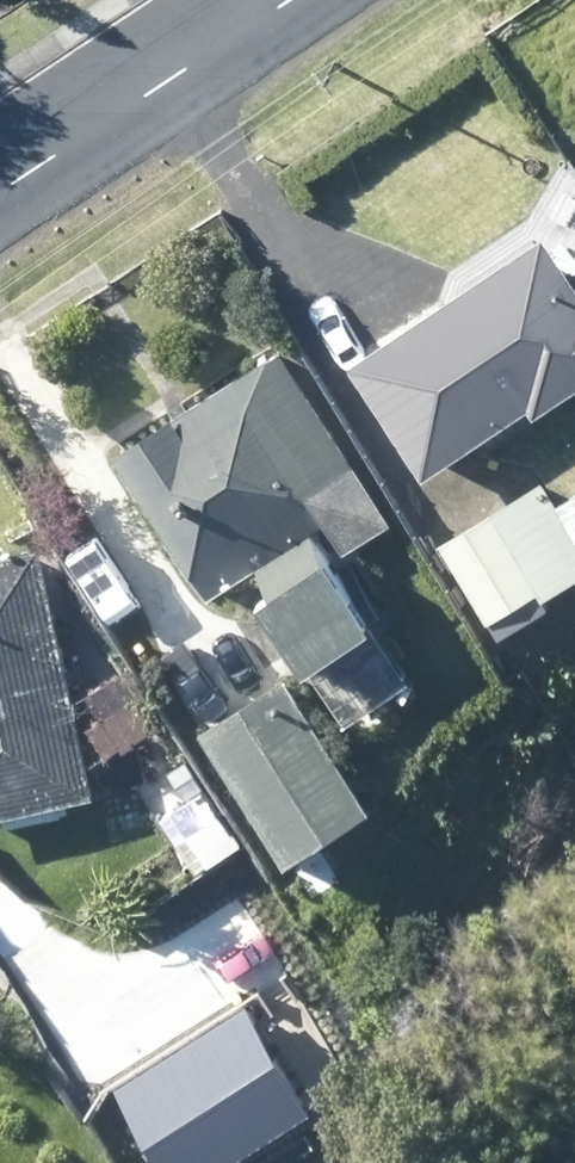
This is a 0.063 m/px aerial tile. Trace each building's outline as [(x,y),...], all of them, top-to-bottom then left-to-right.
[(574,390),(574,255),(555,225),(461,287),(439,300),(359,354),(438,472),(448,465),(542,401),(547,408),(574,390)] [(280,610),(300,646),(314,665),(388,621),(346,551),(402,517),(293,342),(188,405),(175,414),(126,443),(217,591),(267,560),(283,585),(270,594),(280,610)] [(494,621),(551,585),(543,571),(560,560),(547,537),(528,549),(499,504),(442,540),(446,546),(494,621)] [(65,535),(79,560),(105,545),(91,522),(65,535)] [(65,618),(48,544),(0,554),(0,810),(89,792),(100,788),(65,618)] [(384,802),(293,670),(204,732),(318,898),(350,876),(326,842),(384,802)]
